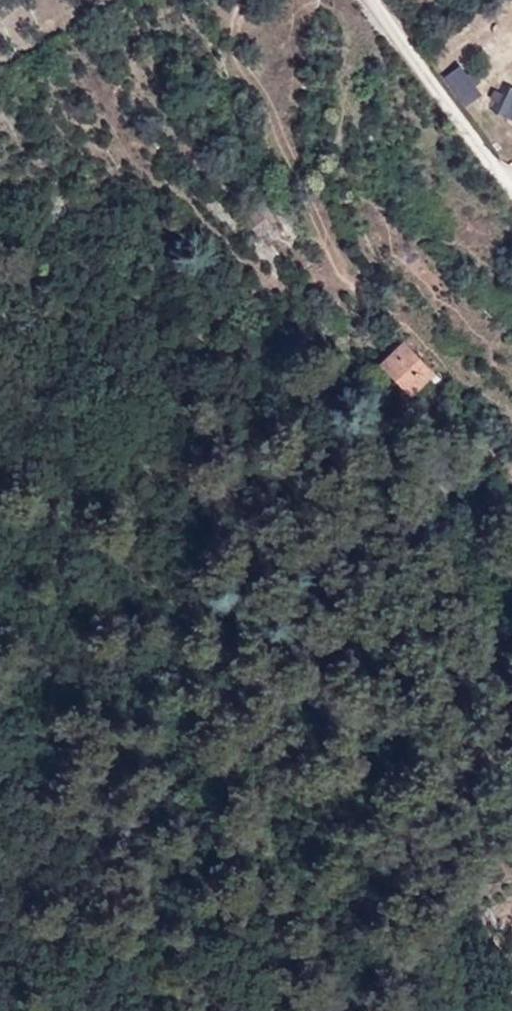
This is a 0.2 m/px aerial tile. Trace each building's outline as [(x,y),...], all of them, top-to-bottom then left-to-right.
[(491,99),(471,70),(451,85),(471,112),(491,99)] [(411,394),(434,375),(406,344),(385,363),(411,394)] [(388,381),(376,368),(361,381),(373,395),(388,381)]
